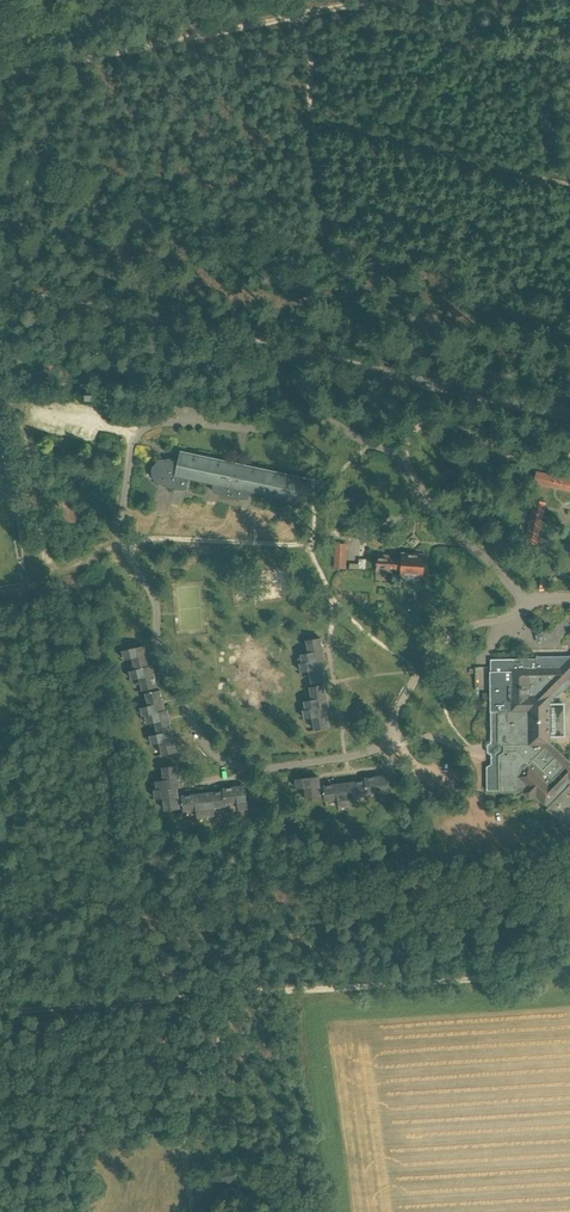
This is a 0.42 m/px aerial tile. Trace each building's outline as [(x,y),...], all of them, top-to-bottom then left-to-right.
[(92,404),(93,391),(84,391),(83,403),(92,404)] [(180,451),(178,461),(168,459),(168,460),(166,460),(163,460),(162,461),(160,461),(158,462),(156,464),(154,466),(153,466),(153,467),(152,469),(152,472),(152,476),(154,480),(156,482),(160,485),(169,489),(187,491),(189,480),(212,485),(213,492),(220,496),(227,498),(233,500),(244,501),(248,501),(252,494),(300,505),(302,494),(314,496),(317,480),(180,451)] [(533,485),(569,493),(569,478),(536,470),(533,485)] [(538,543),(547,503),(534,500),(525,540),(538,543)] [(423,578),(425,554),(402,553),(402,557),(391,557),(391,554),(378,554),(377,571),(389,572),(389,570),(399,571),(398,577),(423,578)] [(261,605),(274,605),(272,575),(259,576),(261,605)] [(548,642),(556,642),(556,634),(548,634),(548,642)] [(536,642),(545,644),(546,637),(538,635),(536,642)] [(306,641),(308,652),(300,654),(302,662),(299,663),(301,672),(309,671),(311,684),(327,681),(323,661),(326,659),(323,639),(306,641)] [(146,645),(130,649),(122,651),(124,660),(132,658),(134,670),(129,671),(131,680),(139,678),(142,691),(158,688),(153,665),(150,665),(146,645)] [(552,744),(552,697),(569,678),(569,658),(560,668),(536,668),(536,658),(523,658),(491,659),(492,671),(490,671),(491,711),(498,711),(498,741),(490,746),(490,753),(498,755),(498,791),(503,794),(517,793),(520,791),(522,791),(521,793),(529,802),(535,798),(545,806),(546,805),(548,807),(546,809),(556,818),(557,817),(567,825),(569,822),(569,762),(552,744)] [(474,667),(476,691),(481,690),(480,673),(488,673),(487,666),(474,667)] [(309,688),(311,700),(304,701),(305,709),(303,710),(304,719),(312,718),(314,731),(330,728),(327,708),(330,707),(326,684),(309,688)] [(145,694),(148,706),(141,707),(142,716),(145,715),(147,724),(154,723),(157,734),(149,735),(151,745),(159,743),(162,756),(177,752),(168,710),(166,710),(161,690),(145,694)] [(162,768),(163,779),(155,780),(156,789),(154,789),(155,799),(163,798),(164,812),(181,809),(179,790),(181,790),(178,765),(162,768)] [(325,802),(338,800),(338,807),(357,805),(356,798),(368,797),(368,794),(380,793),(380,799),(390,798),(389,792),(387,775),(363,778),(363,780),(323,785),(325,802)] [(320,776),(303,778),(295,779),(296,789),(304,788),(305,801),(322,799),(320,776)] [(226,805),(238,803),(239,810),(248,809),(247,802),(246,785),(223,788),(223,791),(181,796),(183,811),(197,810),(197,817),(215,816),(214,808),(227,806),(226,805)] [(222,1170),(224,1183),(237,1181),(235,1168),(222,1170)]
